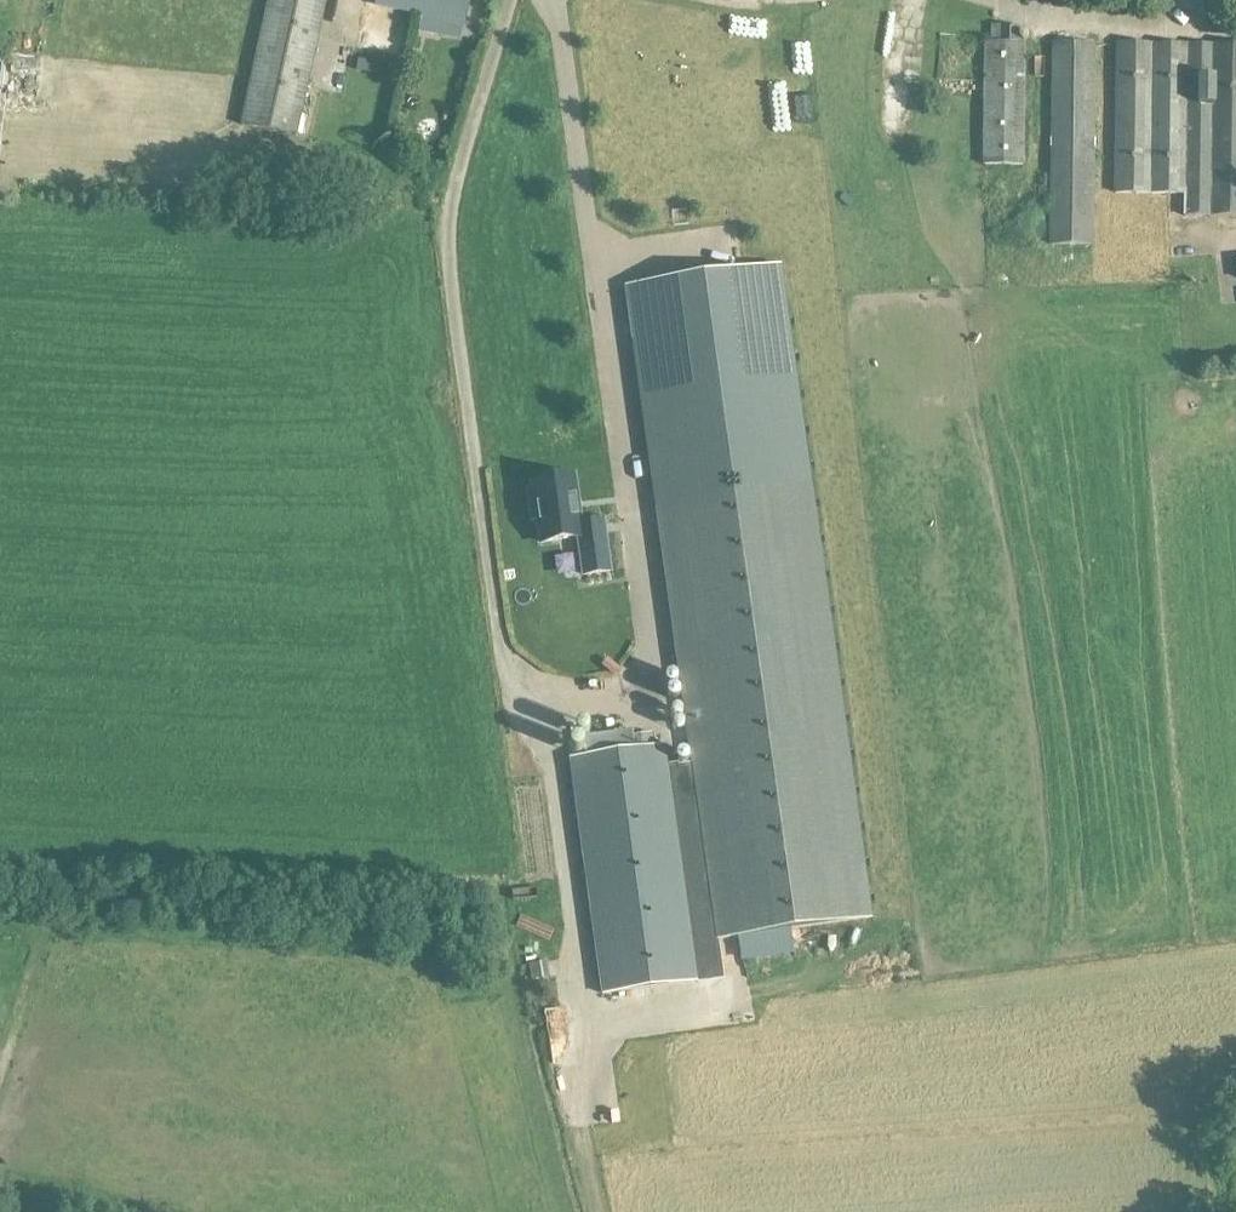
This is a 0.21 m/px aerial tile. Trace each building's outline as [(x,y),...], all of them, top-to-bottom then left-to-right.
[(307,90),(327,0),(265,0),(240,126),(262,129),(297,136),(307,90)] [(415,15),(466,26),(471,0),(418,0),(415,15)] [(1235,10),(1235,0),(1183,0),(1235,10)] [(991,25),(991,43),(1019,44),(1019,26),(991,25)] [(1019,44),(991,43),(985,43),(983,165),(1025,166),(1026,44),(1019,44)] [(1113,195),(1185,196),(1184,217),(1235,218),(1235,46),(1115,44),(1113,195)] [(1055,45),(1052,245),(1092,245),(1096,45),(1055,45)] [(793,352),(638,374),(689,745),(716,939),(872,918),(793,352)] [(535,487),(528,488),(532,520),(539,519),(543,541),(580,536),(585,574),(611,570),(604,520),(578,524),(571,476),(534,481),(535,487)] [(565,762),(595,1001),(722,986),(716,939),(689,745),(565,762)]
